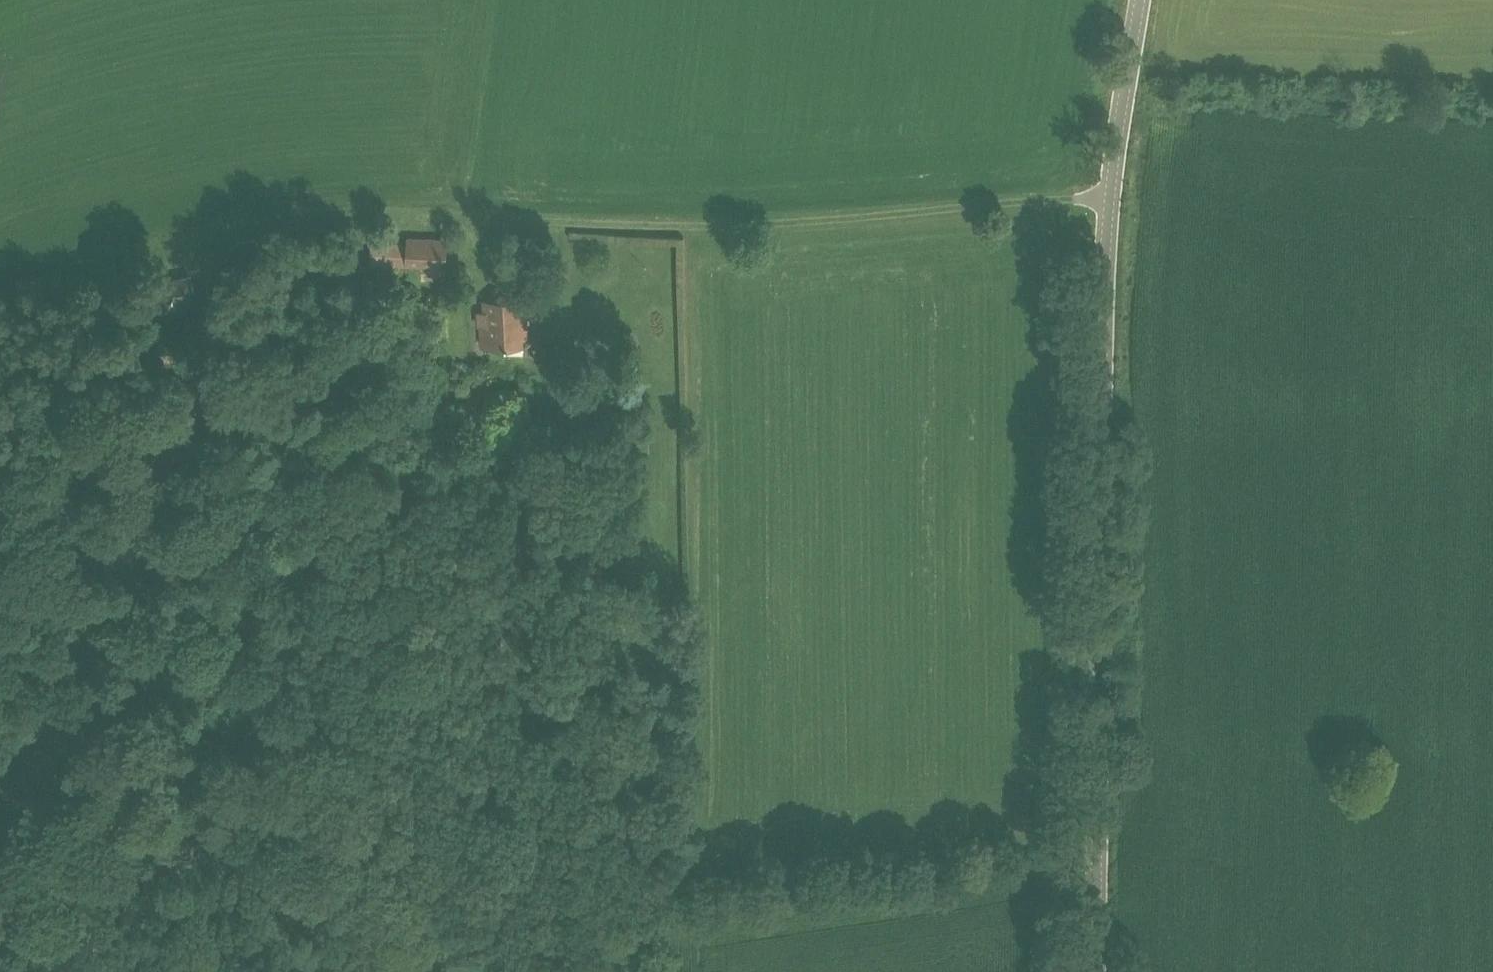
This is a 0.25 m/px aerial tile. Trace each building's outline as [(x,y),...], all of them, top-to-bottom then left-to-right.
[(424,265),(448,266),(448,237),(420,237),(408,236),(408,242),(398,242),(372,241),(372,263),(424,265)] [(157,282),(165,314),(198,306),(191,274),(157,282)] [(481,323),(482,347),(525,345),(524,338),(527,337),(527,327),(525,327),(524,314),(529,314),(529,298),(486,300),(487,323),(481,323)]
